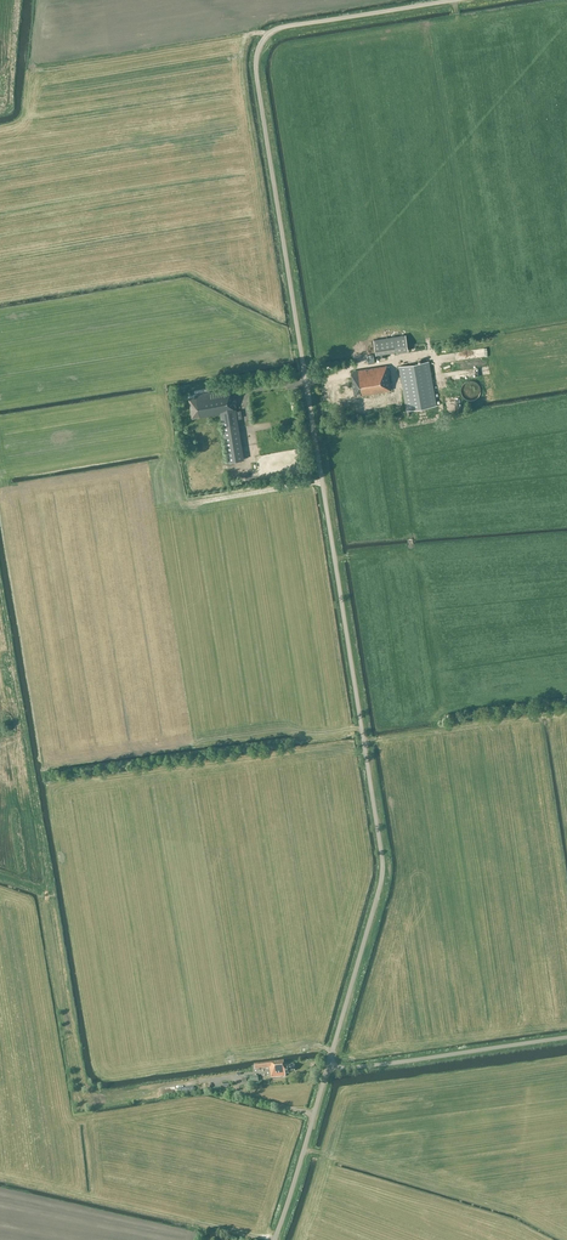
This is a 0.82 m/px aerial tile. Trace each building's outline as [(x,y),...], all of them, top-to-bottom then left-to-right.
[(408,351),(406,335),(373,340),(376,355),(397,351),(397,353),(408,351)] [(375,363),(374,354),(367,355),(369,364),(375,363)] [(437,406),(429,361),(399,367),(406,411),(437,406)] [(391,390),(387,366),(351,372),(355,396),(391,390)] [(470,400),(471,400),(472,400),(473,400),(474,400),(475,400),(476,399),(477,398),(478,397),(479,396),(479,395),(480,395),(480,394),(480,393),(480,392),(481,391),(481,390),(480,389),(480,388),(480,387),(479,386),(479,385),(478,384),(477,383),(476,382),(475,382),(474,381),(472,381),(471,381),(470,381),(469,381),(468,381),(467,382),(466,382),(464,383),(464,384),(463,385),(462,385),(462,386),(462,387),(461,388),(461,389),(461,390),(461,391),(461,392),(461,393),(462,394),(462,395),(462,396),(463,397),(464,398),(465,398),(466,399),(467,400),(468,400),(469,400),(470,400)] [(232,395),(231,390),(188,396),(192,418),(221,414),(221,418),(228,462),(244,459),(236,415),(236,411),(233,395),(232,395)] [(258,446),(260,452),(282,448),(280,441),(258,446)] [(284,1066),(283,1062),(254,1065),(255,1070),(270,1068),(271,1078),(285,1076),(285,1074),(288,1074),(288,1072),(295,1071),(294,1064),(284,1066)]
